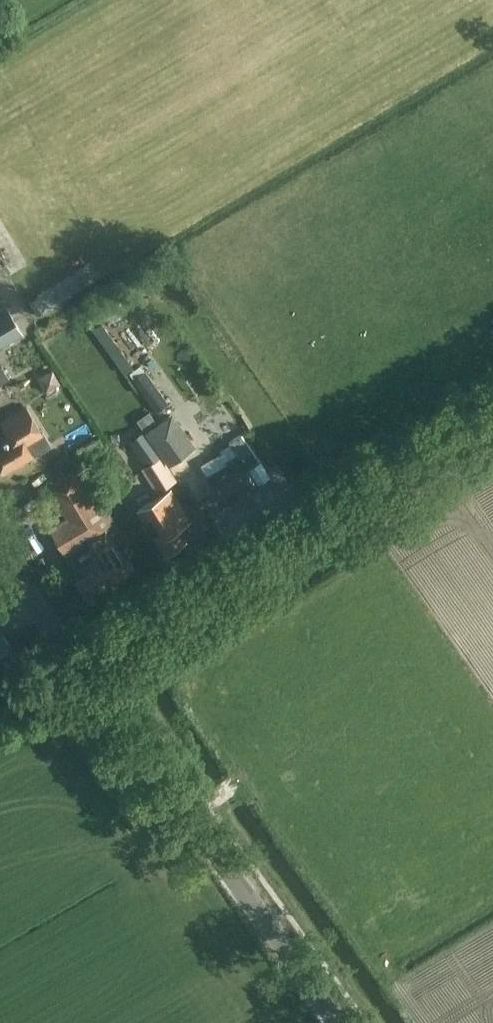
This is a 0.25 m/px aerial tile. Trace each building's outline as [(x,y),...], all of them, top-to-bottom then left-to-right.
[(69,275),(41,295),(47,304),(75,285),(69,275)] [(22,334),(6,306),(0,310),(0,347),(22,334)] [(9,378),(1,365),(0,365),(0,383),(9,378)] [(133,379),(156,411),(169,402),(146,370),(133,379)] [(33,437),(41,432),(25,405),(0,419),(0,422),(6,432),(0,435),(0,438),(1,440),(0,441),(0,466),(3,471),(32,454),(25,442),(33,437)] [(229,442),(237,453),(225,460),(227,463),(207,475),(212,484),(211,484),(223,505),(257,485),(247,469),(261,460),(260,459),(259,460),(241,434),(229,442)] [(118,491),(131,482),(112,454),(99,463),(118,491)] [(142,468),(157,492),(177,479),(162,455),(142,468)] [(72,552),(81,567),(85,574),(78,578),(80,582),(81,587),(86,591),(88,594),(103,585),(105,588),(117,580),(115,577),(129,569),(109,537),(120,531),(81,466),(43,488),(56,510),(61,507),(68,517),(50,528),(67,555),(72,552)] [(171,489),(138,509),(165,552),(185,540),(177,526),(189,518),(171,489)] [(17,657),(0,630),(0,667),(17,657)]
